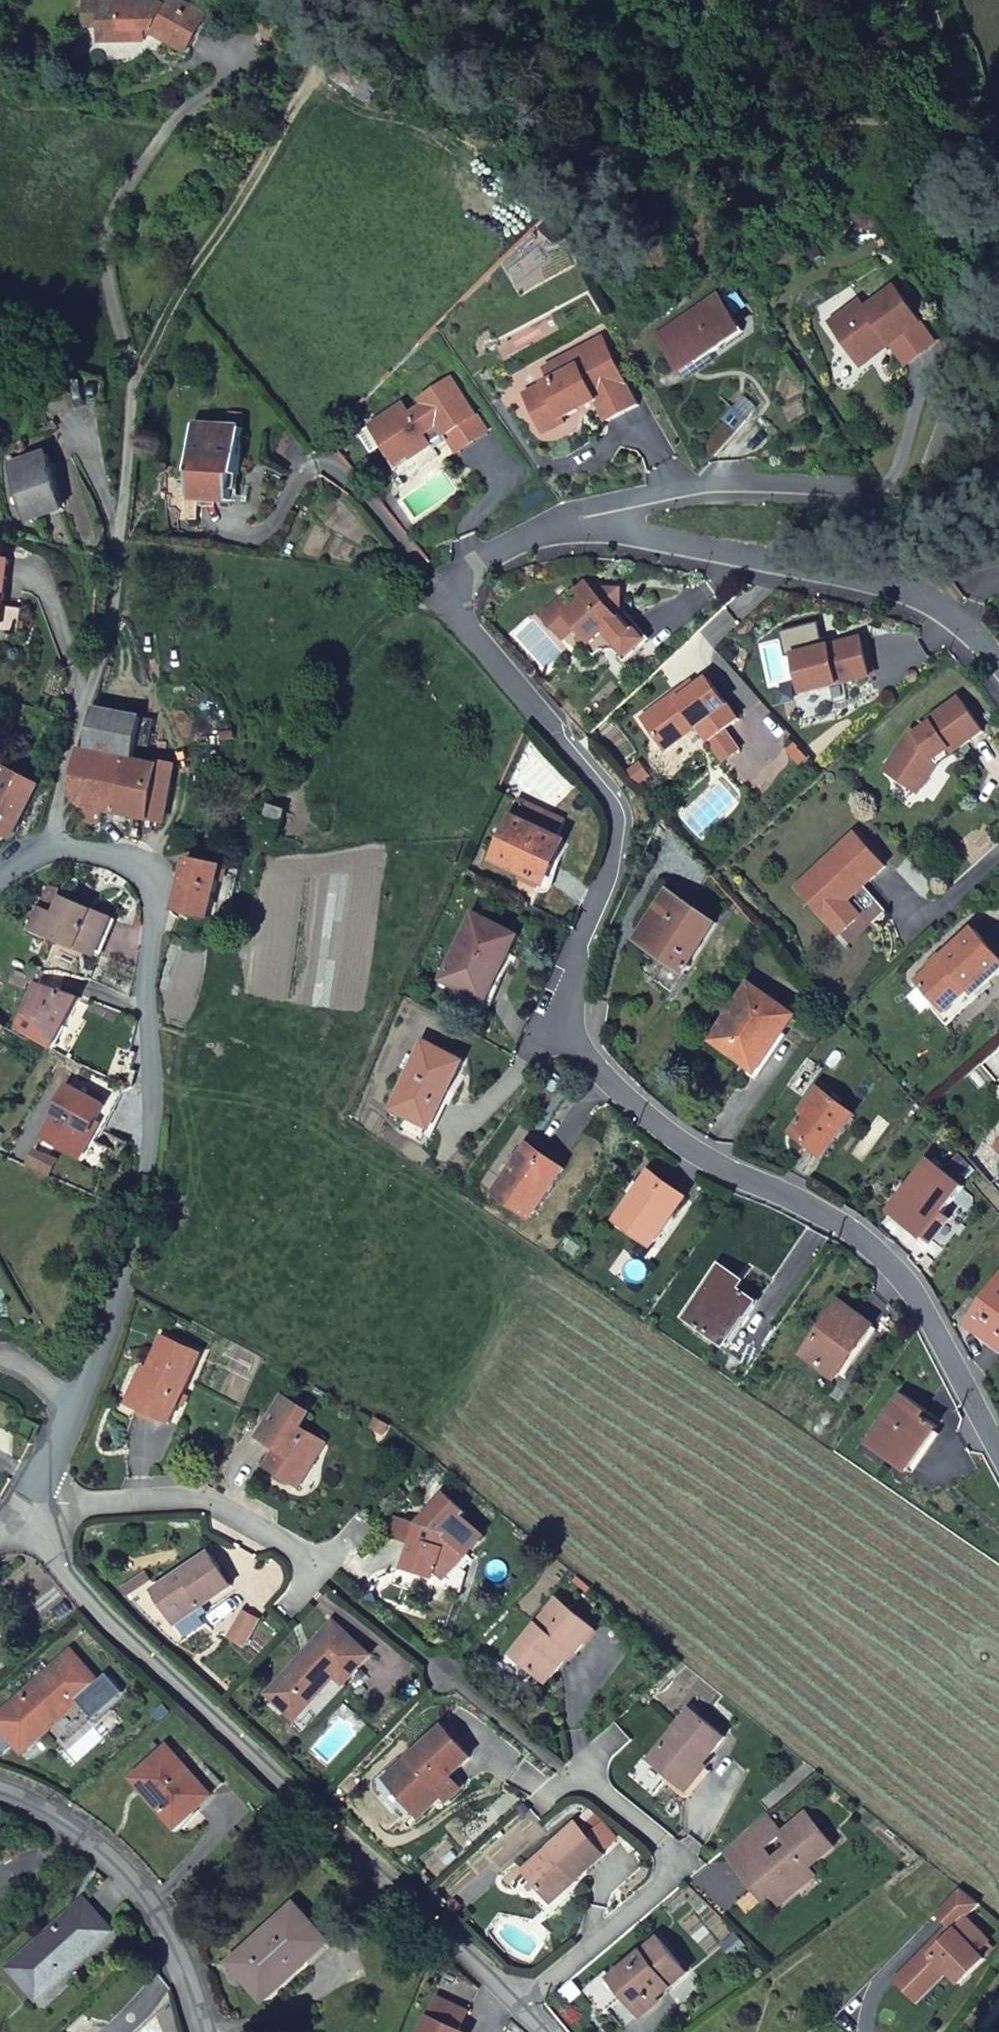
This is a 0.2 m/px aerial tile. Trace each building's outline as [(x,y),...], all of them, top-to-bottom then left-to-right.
[(104,29),(103,3),(103,0),(85,0),(85,29),(104,29)] [(190,53),(211,17),(182,0),(172,0),(168,6),(157,1),(103,3),(104,29),(104,42),(148,41),(148,30),(156,30),(190,53)] [(859,362),(922,322),(896,286),(866,308),(860,300),(830,322),(859,362)] [(720,295),(715,299),(723,311),(728,307),(720,295)] [(723,311),(715,299),(658,337),(666,349),(669,349),(680,352),(686,347),(695,359),(698,363),(745,331),(728,307),(723,311)] [(639,405),(603,337),(545,368),(551,380),(526,394),(547,433),(567,423),(565,418),(580,410),(577,405),(595,395),(609,421),(639,405)] [(680,352),(669,349),(683,367),(695,359),(686,347),(680,352)] [(487,431),(451,378),(421,398),(425,404),(411,414),(404,403),(371,425),(385,446),(401,475),(417,464),(420,469),(439,455),(431,444),(445,435),(457,451),(487,431)] [(56,421),(49,423),(51,430),(58,427),(56,421)] [(194,492),(234,493),(236,469),(244,469),(246,423),(198,421),(194,492)] [(385,446),(371,425),(363,431),(377,451),(385,446)] [(48,455),(14,465),(31,518),(65,509),(48,455)] [(0,558),(0,627),(24,630),(28,607),(6,604),(13,559),(0,558)] [(622,589),(611,585),(603,592),(592,579),(582,588),(589,596),(579,605),(569,594),(544,616),(565,639),(579,626),(592,641),(593,642),(620,617),(617,614),(621,610),(622,589)] [(620,617),(593,642),(592,641),(587,646),(594,654),(626,624),(620,617)] [(862,637),(794,654),(804,693),(823,688),(871,676),(862,637)] [(739,719),(709,678),(697,686),(680,699),(676,693),(642,718),(667,750),(699,726),(709,741),(739,719)] [(697,686),(692,681),(676,693),(680,699),(697,686)] [(823,688),(804,693),(807,705),(826,700),(823,688)] [(984,731),(960,697),(930,719),(932,722),(917,732),(912,729),(891,761),(925,784),(939,762),(936,758),(951,748),(954,752),(984,731)] [(167,824),(178,762),(161,759),(160,762),(136,757),(144,713),(95,703),(87,747),(82,746),(71,791),(83,807),(80,819),(102,823),(105,810),(167,824)] [(925,784),(891,761),(885,770),(919,792),(925,784)] [(9,834),(16,838),(44,783),(9,764),(0,782),(0,844),(9,834)] [(522,802),(514,817),(557,837),(564,822),(522,802)] [(261,836),(277,841),(287,811),(271,806),(261,836)] [(520,879),(513,895),(535,906),(565,841),(557,837),(514,817),(493,862),(531,880),(530,884),(520,879)] [(886,866),(856,833),(797,886),(841,934),(861,915),(845,896),(850,891),(853,895),(864,885),(886,866)] [(241,872),(195,859),(186,872),(178,908),(229,917),(241,872)] [(888,911),(864,885),(853,895),(850,891),(845,896),(861,915),(841,934),(851,945),(888,911)] [(719,925),(672,892),(640,940),(685,972),(719,925)] [(33,929),(78,947),(81,939),(99,947),(112,918),(55,893),(50,907),(60,912),(58,916),(41,908),(33,929)] [(521,936),(477,914),(443,981),(482,999),(495,972),(502,975),(521,936)] [(998,971),(998,956),(974,928),(917,980),(931,996),(944,1010),(969,987),(975,992),(998,971)] [(81,939),(78,947),(95,955),(99,947),(81,939)] [(38,984),(18,1030),(48,1046),(54,1049),(80,999),(38,984)] [(715,1042),(753,1068),(778,1030),(785,1035),(798,1016),(752,984),(715,1042)] [(975,992),(969,987),(944,1010),(931,996),(926,1001),(946,1024),(978,996),(975,992)] [(778,1030),(753,1068),(760,1073),(785,1035),(778,1030)] [(465,1063),(427,1044),(394,1111),(407,1117),(400,1131),(422,1141),(447,1091),(451,1093),(465,1063)] [(80,1156),(92,1132),(106,1106),(69,1087),(42,1136),(80,1156)] [(856,1114),(820,1088),(806,1107),(811,1111),(797,1130),(810,1140),(807,1144),(824,1158),(856,1114)] [(106,1106),(92,1132),(100,1137),(114,1111),(106,1106)] [(562,1168),(531,1145),(499,1194),(535,1219),(554,1191),(549,1188),(562,1168)] [(55,1163),(34,1151),(27,1163),(48,1175),(55,1163)] [(893,1210),(928,1237),(946,1215),(967,1188),(933,1162),(893,1210)] [(684,1196),(652,1173),(620,1221),(656,1246),(675,1219),(671,1216),(684,1196)] [(488,1188),(477,1181),(472,1189),(483,1195),(488,1188)] [(946,1215),(928,1237),(935,1242),(952,1220),(946,1215)] [(583,1249),(575,1243),(570,1249),(579,1255),(583,1249)] [(739,1276),(723,1265),(687,1318),(729,1348),(759,1302),(734,1284),(739,1276)] [(972,1326),(998,1345),(998,1286),(972,1326)] [(840,1380),(873,1332),(858,1322),(862,1317),(842,1304),(805,1356),(840,1380)] [(858,1322),(873,1332),(876,1328),(862,1317),(858,1322)] [(161,1340),(140,1390),(146,1393),(138,1410),(171,1424),(199,1356),(161,1340)] [(146,1393),(140,1390),(132,1407),(138,1410),(146,1393)] [(266,1465),(292,1481),(298,1470),(306,1474),(325,1443),(299,1428),(308,1412),(280,1397),(258,1435),(277,1446),(266,1465)] [(929,1414),(904,1397),(871,1444),(908,1471),(939,1429),(925,1419),(929,1414)] [(298,1470),(292,1481),(299,1485),(306,1474),(298,1470)] [(403,1567),(419,1572),(421,1565),(436,1570),(445,1579),(466,1557),(446,1539),(448,1534),(417,1524),(403,1567)] [(230,1584),(207,1550),(153,1588),(180,1629),(207,1610),(202,1604),(230,1584)] [(421,1565),(419,1572),(434,1577),(436,1570),(421,1565)] [(592,1629),(555,1599),(510,1653),(543,1680),(567,1652),(571,1655),(592,1629)] [(242,1611),(228,1635),(244,1644),(257,1620),(242,1611)] [(297,1718),(314,1699),(337,1675),(345,1683),(370,1656),(332,1622),(268,1693),(297,1718)] [(0,1717),(0,1722),(24,1749),(97,1682),(71,1652),(0,1717)] [(337,1675),(314,1699),(324,1707),(345,1683),(337,1675)] [(650,1760),(684,1788),(702,1765),(724,1737),(690,1710),(650,1760)] [(386,1775),(410,1801),(419,1793),(431,1805),(456,1781),(449,1774),(470,1755),(442,1725),(386,1775)] [(167,1747),(135,1777),(177,1824),(210,1795),(167,1747)] [(702,1765),(684,1788),(691,1794),(709,1772),(702,1765)] [(419,1793),(410,1801),(422,1813),(431,1805),(419,1793)] [(806,1816),(783,1836),(791,1847),(775,1861),(770,1855),(745,1877),(756,1891),(764,1885),(775,1897),(783,1906),(800,1891),(792,1883),(809,1869),(834,1848),(806,1816)] [(783,1836),(767,1817),(750,1832),(766,1851),(783,1836)] [(523,1868),(547,1895),(573,1873),(578,1879),(605,1854),(576,1821),(523,1868)] [(766,1851),(750,1832),(725,1853),(745,1877),(770,1855),(766,1851)] [(816,1878),(809,1869),(792,1883),(800,1891),(816,1878)] [(573,1873),(547,1895),(553,1901),(578,1879),(573,1873)] [(767,1903),(775,1897),(764,1885),(756,1891),(767,1903)] [(982,1906),(962,1890),(938,1915),(955,1933),(933,1955),(929,1951),(898,1983),(918,2003),(949,1972),(962,1986),(987,1961),(957,1931),(982,1906)] [(84,1900),(11,1967),(38,1995),(110,1929),(84,1900)] [(237,1956),(252,1972),(267,1988),(296,1962),(300,1967),(329,1940),(295,1903),(237,1956)] [(690,1976),(662,1940),(613,1979),(642,2013),(690,1976)] [(237,1956),(232,1960),(246,1976),(252,1972),(237,1956)] [(459,2028),(467,2010),(436,1997),(421,2031),(467,2031),(459,2028)]
